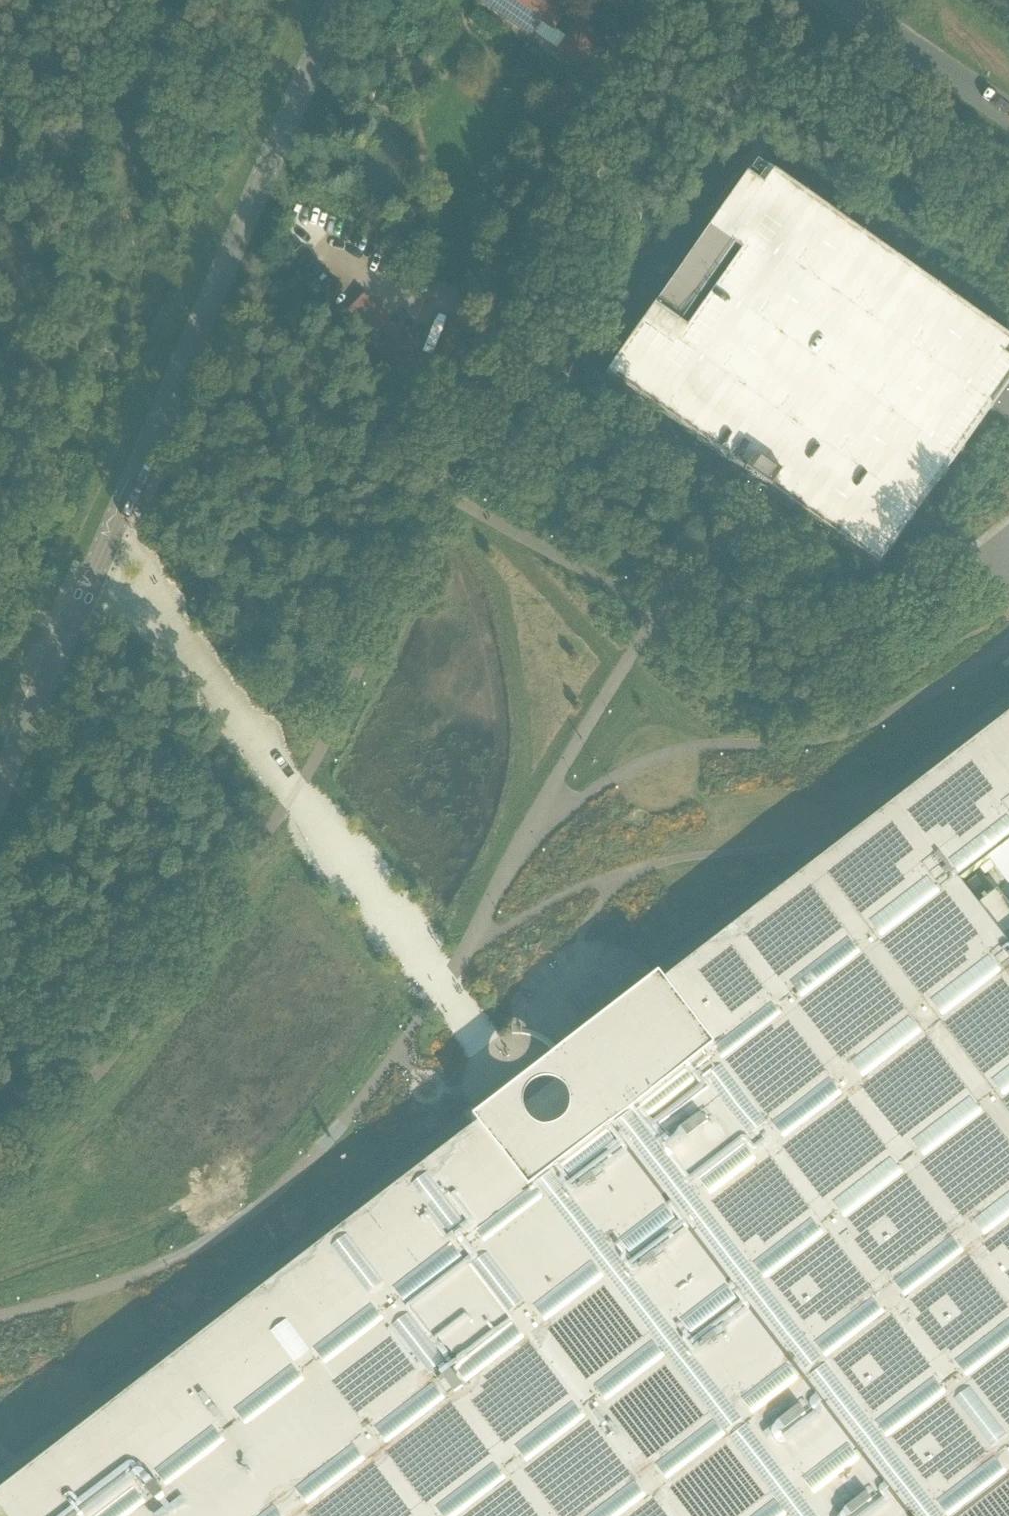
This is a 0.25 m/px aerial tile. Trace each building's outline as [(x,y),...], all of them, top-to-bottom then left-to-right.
[(496,11),(513,22),(534,35),(534,36),(535,37),(536,35),(561,51),(559,55),(560,55),(561,54),(581,67),(580,68),(581,69),(602,35),(601,35),(601,36),(581,23),(581,22),(580,21),(576,27),(564,20),(575,1),(574,0),(574,1),(571,0),(503,0),(496,11)] [(756,173),(612,371),(769,484),(879,564),(1005,387),(1008,382),(1008,339),(763,162),(756,173)] [(346,313),(344,315),(379,351),(427,399),(441,413),(481,321),(459,312),(432,374),(393,335),(397,331),(363,296),(346,313)] [(0,1491),(0,1515),(1008,1515),(1008,951),(1006,948),(1008,945),(1008,905),(996,889),(974,906),(957,884),(1008,844),(1008,715),(899,800),(898,798),(891,803),(893,805),(574,1049),(611,1097),(596,1108),(590,1100),(582,1105),(589,1114),(587,1115),(558,1077),(527,1100),(502,1120),(531,1158),(518,1168),(477,1114),(470,1119),(475,1126),(131,1390),(0,1491)]
